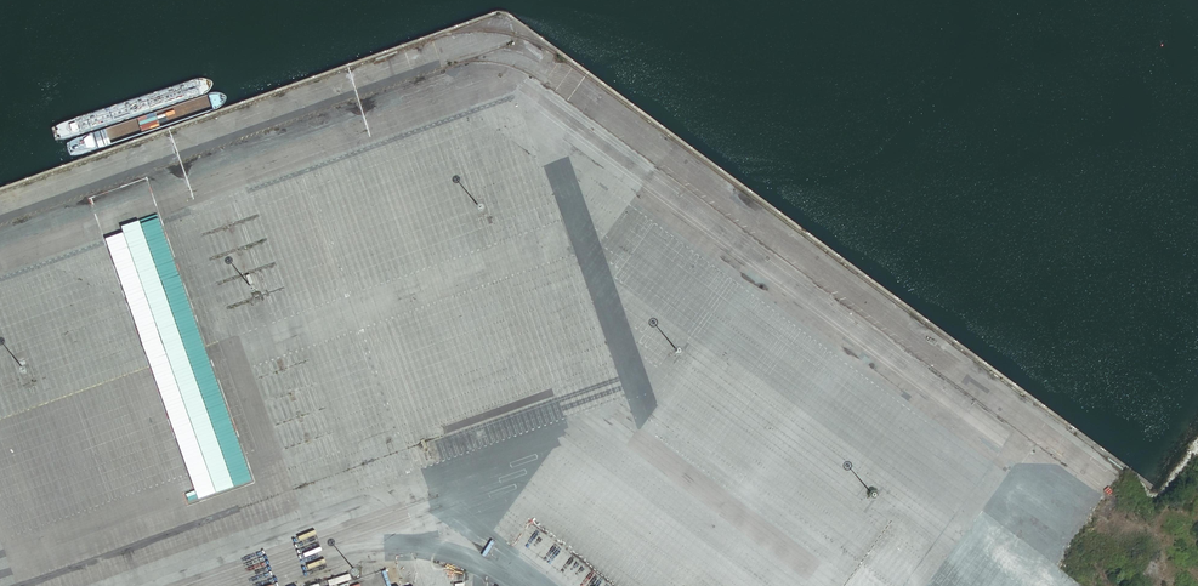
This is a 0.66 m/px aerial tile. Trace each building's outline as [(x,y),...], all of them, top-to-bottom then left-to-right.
[(328,581),(330,585),(351,579),(349,574),(328,581)]
